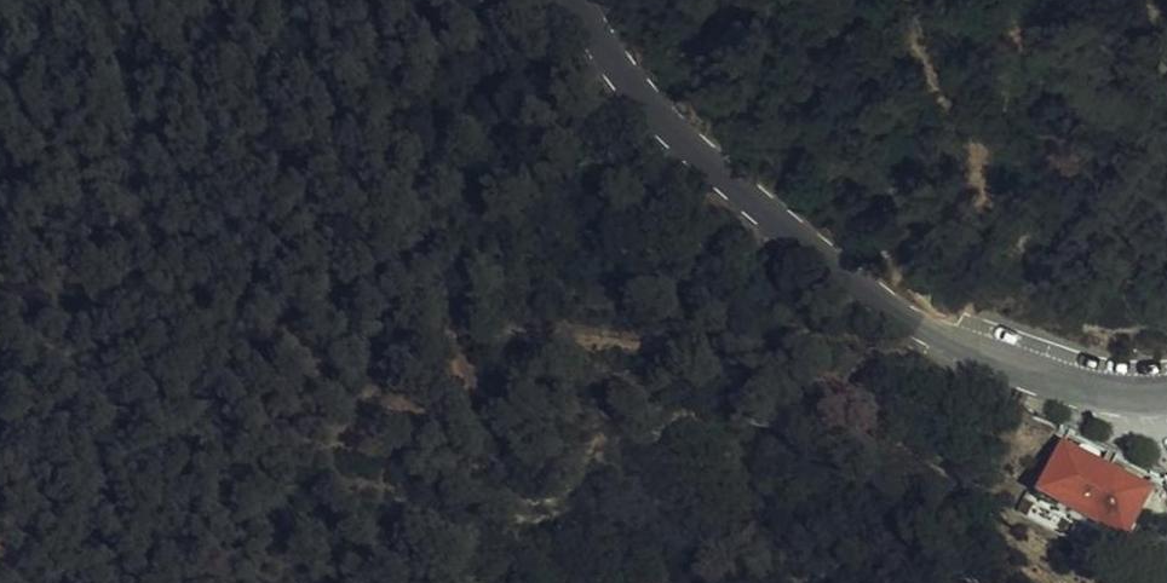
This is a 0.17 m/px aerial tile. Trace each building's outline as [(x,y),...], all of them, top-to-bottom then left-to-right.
[(1082,460),(1042,439),(1017,491),(1103,533),(1128,483),(1088,463),(1082,460)]
